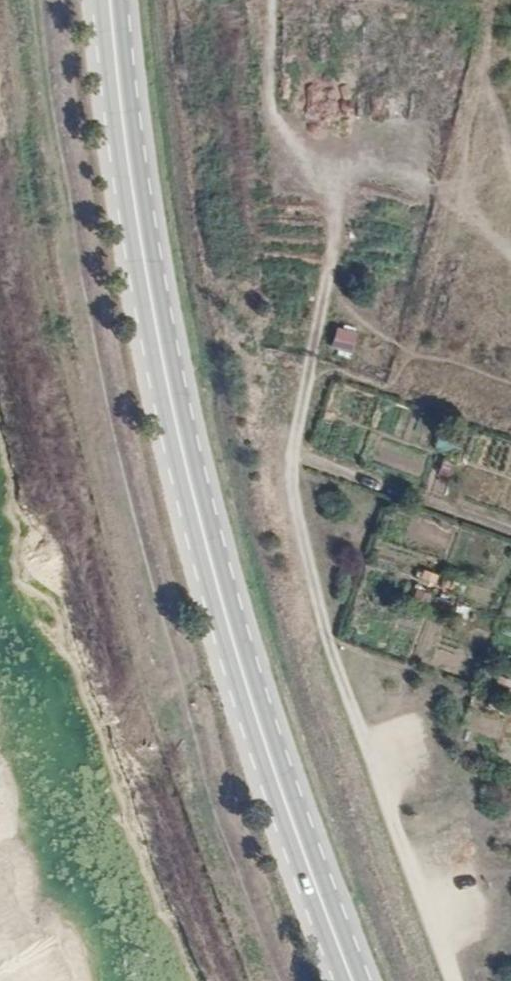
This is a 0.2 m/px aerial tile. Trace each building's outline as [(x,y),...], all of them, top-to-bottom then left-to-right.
[(334,326),(329,352),(350,356),(355,330),(334,326)]
